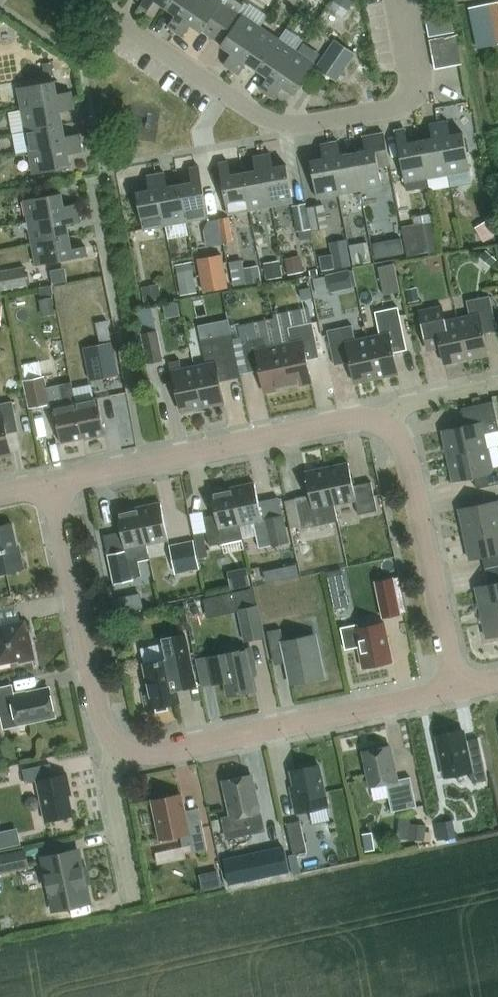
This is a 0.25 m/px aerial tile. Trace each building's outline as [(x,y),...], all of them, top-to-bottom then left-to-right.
[(143,1),(140,5),(147,11),(155,0),(142,0),(143,1)] [(195,0),(169,0),(165,6),(176,14),(168,25),(175,29),(195,0)] [(221,2),(222,0),(195,0),(175,29),(182,34),(190,23),(202,31),(203,28),(213,34),(236,2),(233,0),(226,0),(224,4),(221,2)] [(349,9),(355,0),(335,0),(349,9)] [(240,15),(238,14),(243,6),(236,2),(213,34),(223,41),(221,44),(232,52),(224,63),(230,67),(260,25),(242,12),(240,15)] [(489,4),(497,43),(497,42),(497,2),(489,4)] [(441,18),(427,21),(427,23),(430,34),(430,36),(444,33),(454,31),(451,16),(445,17),(441,18)] [(257,68),(278,37),(260,25),(239,55),(230,67),(238,72),(246,61),(257,68)] [(456,33),(431,38),(434,53),(459,48),(456,33)] [(267,92),(296,49),(278,37),(257,68),(268,76),(260,87),(267,92)] [(335,39),(316,66),(337,82),(356,54),(351,50),(344,45),(336,39),(335,39)] [(459,48),(434,53),(436,67),(461,63),(459,48)] [(296,49),(267,92),(275,98),(283,86),(293,93),(314,62),(296,49)] [(370,49),(360,52),(362,60),(372,57),(370,49)] [(52,62),(43,64),(46,76),(54,74),(52,62)] [(22,107),(73,97),(72,89),(58,91),(56,78),(18,85),(22,107)] [(26,128),(63,121),(61,109),(75,106),(73,97),(22,107),(26,128)] [(449,172),(470,168),(463,131),(451,134),(448,119),(439,121),(449,172)] [(30,150),(81,140),(80,132),(66,135),(63,121),(26,128),(30,150)] [(426,176),(449,172),(439,121),(430,123),(433,137),(420,139),(426,176)] [(405,127),(396,129),(405,180),(407,191),(428,187),(426,176),(420,139),(407,142),(405,127)] [(378,165),(390,163),(384,130),(364,134),(366,148),(354,151),(361,188),(382,184),(378,165)] [(361,188),(354,151),(341,153),(339,139),(330,141),(339,192),(361,188)] [(69,152),(83,149),(81,140),(30,150),(34,171),(71,164),(69,152)] [(317,196),(339,192),(330,141),(321,142),(323,156),(310,158),(317,196)] [(271,204),(293,200),(286,163),(273,165),(271,152),(262,154),(271,204)] [(251,208),(271,204),(262,154),(252,155),(255,169),(244,171),(251,208)] [(251,208),(244,171),(231,173),(229,160),(219,162),(229,212),(251,208)] [(188,220),(209,216),(199,165),(191,166),(193,180),(181,182),(188,220)] [(188,220),(181,182),(167,185),(165,171),(156,173),(161,197),(166,224),(188,220)] [(166,224),(161,197),(156,173),(147,175),(150,188),(138,190),(144,228),(166,224)] [(29,219),(80,210),(78,202),(63,204),(61,192),(25,198),(29,219)] [(306,203),(293,206),(297,231),(299,231),(311,229),(310,225),(307,207),(306,203)] [(325,204),(307,207),(310,225),(311,229),(311,231),(329,227),(325,204)] [(33,241),(69,234),(67,221),(81,218),(80,210),(29,219),(33,241)] [(230,217),(220,218),(222,231),(224,243),(234,241),(230,217)] [(415,225),(402,227),(408,257),(421,254),(424,254),(439,251),(433,221),(415,225)] [(489,224),(478,231),(484,241),(495,235),(489,224)] [(69,234),(33,241),(37,263),(87,254),(86,245),(71,247),(69,234)] [(401,238),(390,240),(393,257),(404,255),(401,238)] [(330,244),(335,268),(351,265),(347,239),(330,242),(330,244)] [(375,260),(374,239),(356,240),(357,261),(375,260)] [(486,250),(480,257),(491,266),(497,260),(486,250)] [(204,290),(228,286),(222,254),(209,256),(210,260),(199,262),(204,290)] [(285,258),(288,274),(304,272),(301,255),(285,258)] [(265,270),(267,279),(282,277),(279,260),(264,263),(265,270)] [(394,263),(378,267),(380,278),(397,275),(394,263)] [(27,284),(24,265),(0,269),(0,289),(27,284)] [(260,271),(259,265),(244,268),(247,285),(262,282),(260,271)] [(179,284),(181,295),(197,292),(193,269),(177,271),(179,284)] [(349,269),(337,272),(341,290),(353,287),(353,286),(351,278),(350,270),(349,269)] [(310,278),(302,280),(305,292),(313,290),(310,278)] [(159,284),(141,287),(145,302),(162,299),(161,290),(159,284)] [(416,286),(405,288),(407,301),(418,299),(416,286)] [(471,315),(458,318),(467,357),(488,353),(484,332),(483,326),(496,323),(490,295),(467,299),(471,315)] [(52,297),(40,299),(42,311),(54,309),(52,297)] [(380,334),(368,336),(377,376),(398,371),(394,351),(407,348),(400,313),(398,305),(375,310),(377,318),(380,334)] [(443,305),(420,309),(427,344),(441,341),(445,362),(467,357),(458,318),(446,320),(443,305)] [(292,341),(280,344),(288,384),(299,381),(300,384),(312,382),(308,360),(306,354),(319,351),(313,321),(289,326),(292,341)] [(353,324),(328,329),(334,359),(350,356),(351,360),(355,381),(377,376),(368,336),(356,339),(353,324)] [(159,328),(142,331),(149,362),(165,359),(159,328)] [(207,362),(194,365),(203,405),(224,400),(220,380),(219,376),(231,373),(232,377),(241,375),(240,372),(233,338),(232,332),(216,335),(202,338),(204,351),(207,362)] [(241,336),(233,338),(240,372),(248,371),(247,366),(242,341),(241,336)] [(265,336),(242,341),(247,366),(259,363),(260,368),(265,392),(277,389),(277,386),(288,384),(280,344),(267,347),(265,336)] [(113,341),(99,344),(105,377),(119,374),(116,357),(114,350),(113,341)] [(180,359),(170,362),(172,370),(181,409),(203,405),(194,365),(182,368),(180,359)] [(35,378),(23,380),(29,408),(49,404),(45,387),(48,387),(46,376),(43,376),(38,377),(35,378)] [(63,402),(54,404),(62,442),(84,437),(76,400),(73,386),(72,382),(60,384),(63,402)] [(91,382),(73,386),(76,400),(94,396),(91,382)] [(94,396),(76,400),(84,437),(105,433),(98,395),(94,396)] [(11,452),(8,434),(6,428),(6,427),(18,424),(12,399),(0,402),(0,454),(11,452)] [(488,446),(485,432),(497,430),(497,421),(494,400),(462,407),(466,424),(443,429),(448,455),(488,446)] [(448,455),(454,480),(475,475),(477,487),(497,483),(497,466),(493,467),(488,446),(448,455)] [(349,461),(327,466),(335,503),(356,499),(359,513),(378,509),(372,480),(354,484),(349,461)] [(311,499),(299,502),(304,525),(304,527),(328,522),(325,505),(335,503),(327,466),(305,470),(310,494),(311,499)] [(255,481),(233,485),(241,523),(254,520),(261,519),(263,518),(255,481)] [(216,514),(204,516),(205,520),(210,544),(223,542),(223,543),(243,538),(243,537),(240,523),(241,523),(233,485),(211,490),(216,514)] [(497,526),(497,499),(459,508),(465,533),(497,526)] [(139,505),(147,543),(169,538),(161,501),(139,505)] [(335,503),(325,505),(328,522),(338,520),(335,503)] [(125,547),(108,551),(108,552),(114,582),(142,576),(138,560),(150,557),(147,543),(139,505),(117,510),(122,530),(125,547)] [(271,517),(266,518),(269,531),(272,545),(289,541),(284,514),(283,514),(271,517)] [(261,519),(254,520),(259,547),(272,545),(269,531),(266,518),(263,518),(261,519)] [(19,545),(17,545),(12,522),(0,524),(0,571),(24,566),(19,545)] [(465,533),(470,558),(497,552),(497,526),(465,533)] [(199,557),(209,555),(204,532),(196,534),(195,534),(199,557)] [(182,543),(170,545),(173,563),(185,560),(187,571),(199,568),(198,562),(194,540),(182,543)] [(232,568),(235,585),(257,581),(253,564),(232,568)] [(497,608),(497,565),(486,568),(489,583),(476,586),(482,612),(497,608)] [(343,569),(327,572),(330,587),(346,584),(343,569)] [(394,576),(375,580),(383,618),(402,614),(402,612),(401,607),(394,576)] [(251,587),(233,591),(244,640),(262,636),(251,587)] [(482,612),(487,636),(497,634),(497,608),(482,612)] [(32,640),(29,640),(25,619),(0,624),(0,663),(19,659),(20,661),(35,658),(32,640)] [(393,660),(385,621),(357,627),(357,623),(341,626),(345,648),(359,645),(363,666),(393,660)] [(324,675),(315,634),(284,641),(281,627),(268,630),(273,654),(285,651),(291,681),(324,675)] [(149,690),(142,691),(146,708),(180,700),(174,672),(190,669),(182,633),(164,637),(168,657),(143,662),(149,690)] [(220,653),(205,656),(206,659),(211,682),(212,686),(226,683),(228,694),(256,689),(250,663),(254,662),(251,646),(220,653)] [(0,686),(0,714),(1,713),(4,724),(17,722),(11,695),(9,684),(0,686)] [(50,687),(11,695),(17,722),(55,714),(50,687)] [(465,740),(463,729),(437,734),(446,776),(471,771),(473,782),(487,779),(478,737),(465,740)] [(417,805),(416,804),(410,776),(397,778),(390,744),(363,750),(371,785),(386,782),(392,810),(417,805)] [(45,819),(73,813),(68,788),(71,787),(68,773),(53,776),(50,762),(22,768),(25,782),(37,779),(45,819)] [(297,811),(328,805),(319,763),(291,769),(297,795),(293,796),(297,811)] [(228,836),(262,829),(250,773),(224,779),(232,817),(225,819),(228,836)] [(180,834),(183,845),(192,843),(193,851),(207,848),(201,817),(187,820),(181,792),(152,798),(160,838),(180,834)] [(294,821),(287,823),(293,854),(307,851),(300,820),(294,821)] [(453,820),(441,822),(444,837),(456,835),(453,820)] [(426,832),(427,824),(410,823),(408,839),(425,840),(426,832)] [(0,832),(0,848),(21,843),(18,828),(0,832)] [(0,854),(0,873),(30,867),(29,861),(26,848),(0,854)] [(78,848),(46,855),(49,872),(45,873),(50,892),(53,891),(57,908),(89,901),(78,848)] [(251,858),(256,880),(289,873),(284,851),(251,858)] [(216,870),(204,873),(207,889),(220,886),(216,870)]
